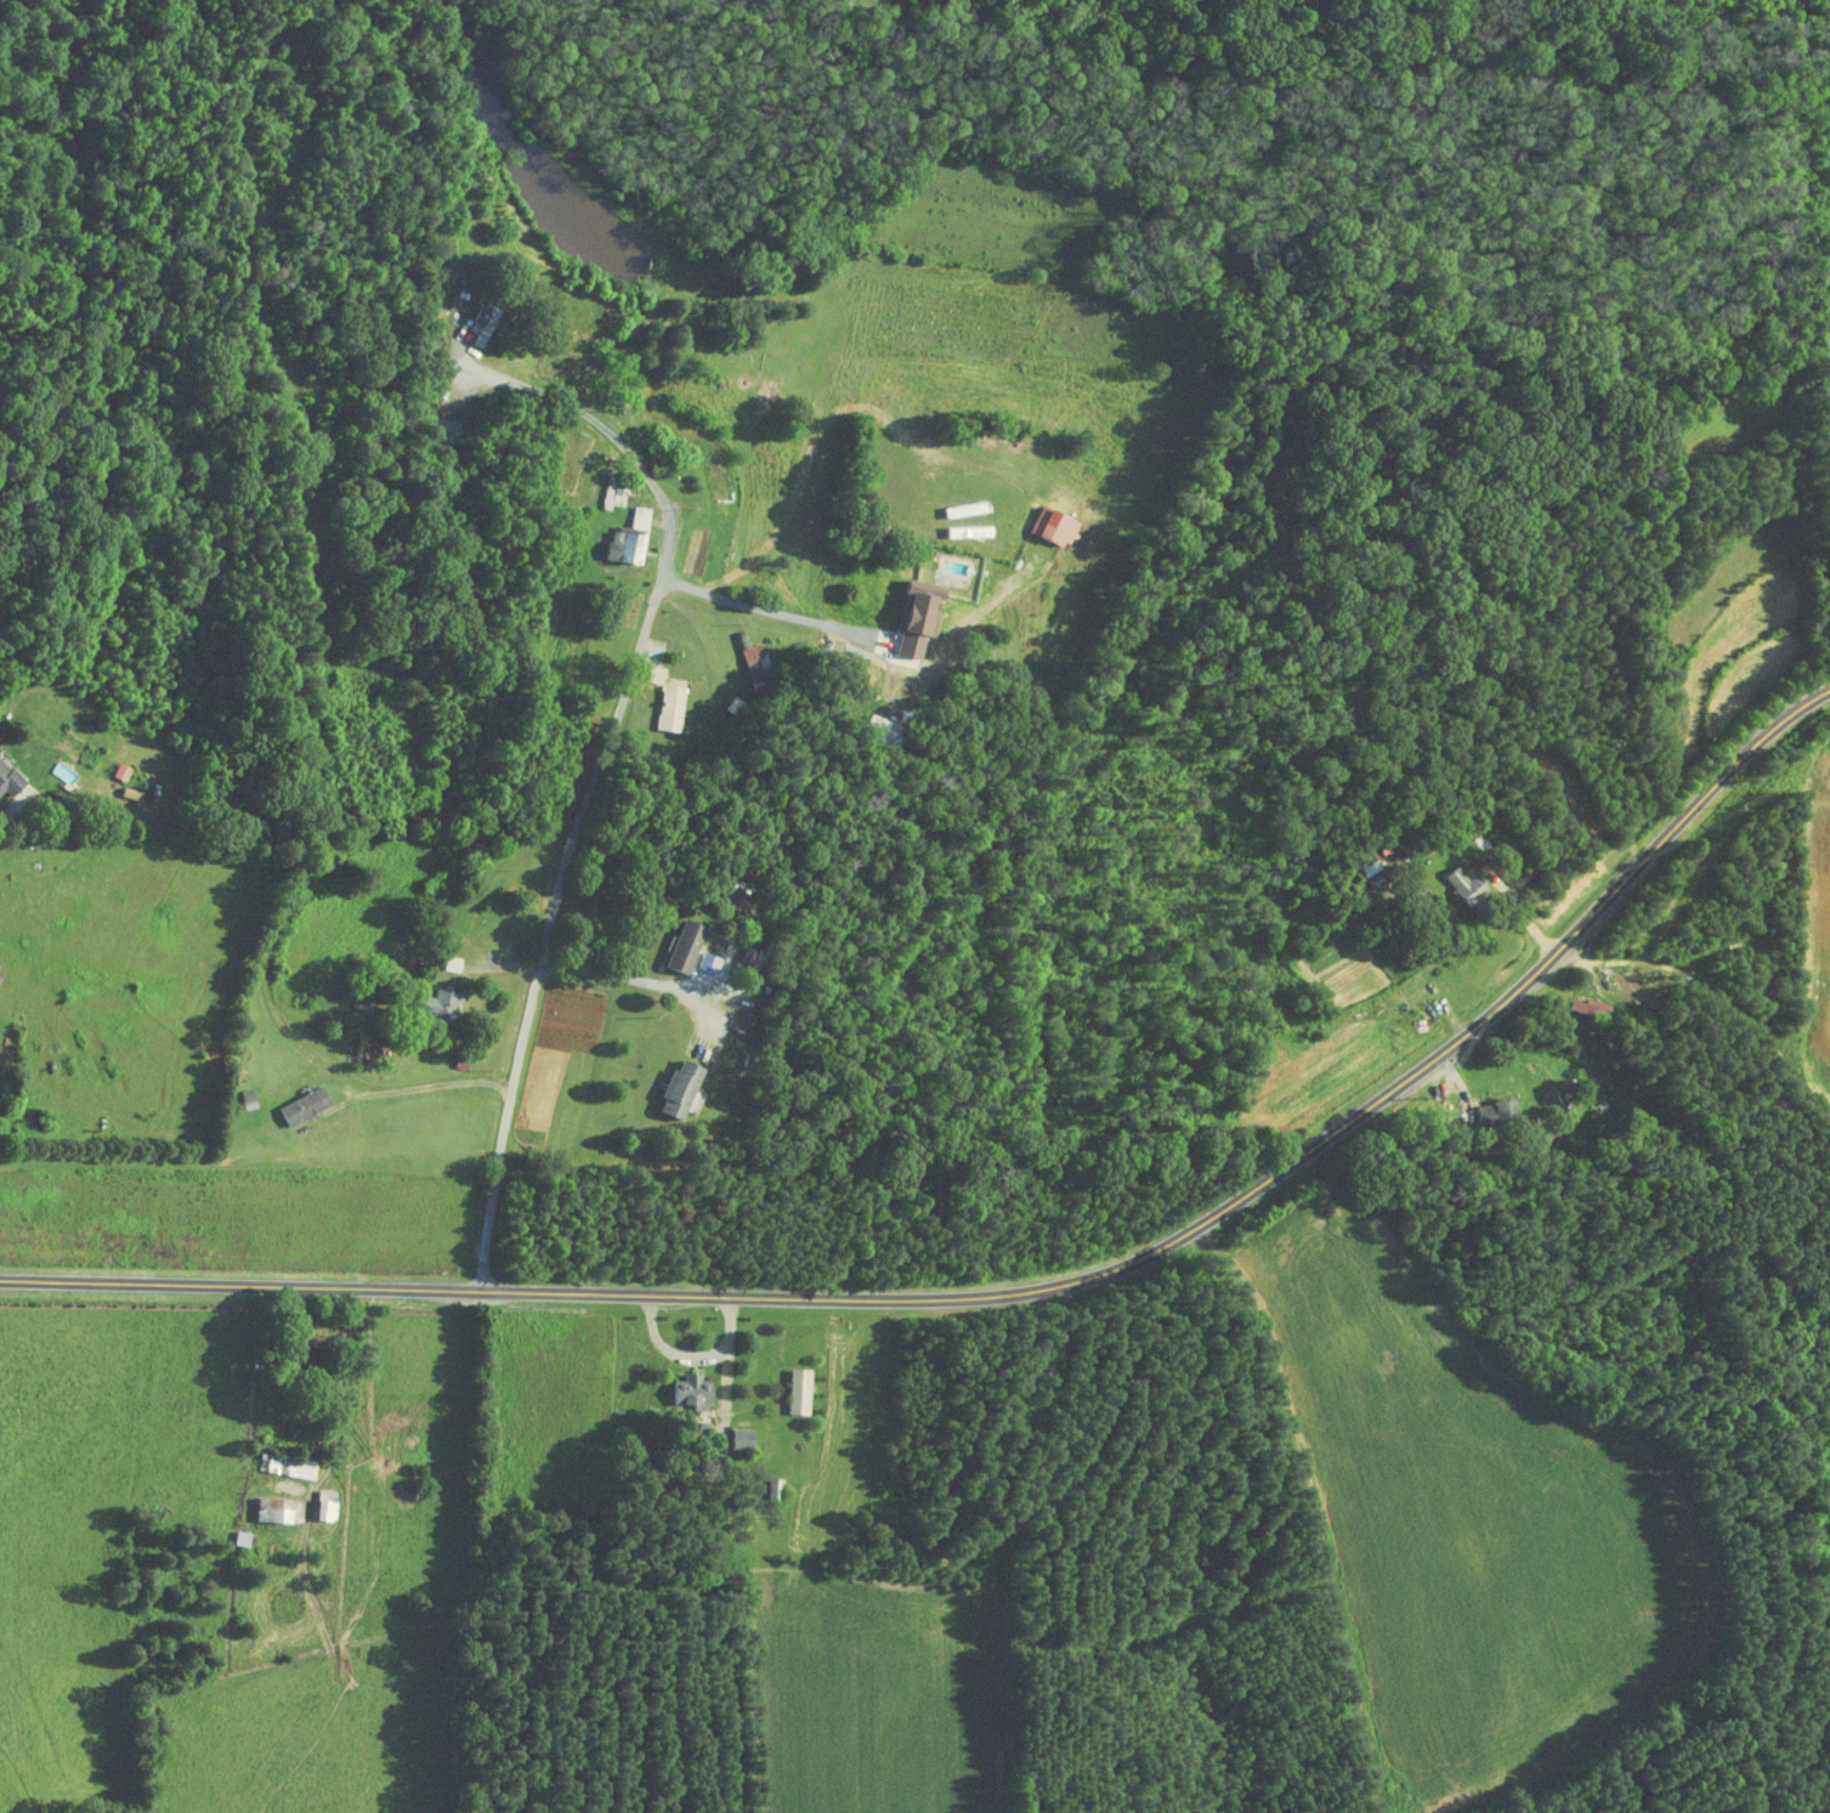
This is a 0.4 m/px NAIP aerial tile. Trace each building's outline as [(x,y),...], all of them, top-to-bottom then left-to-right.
[(505,302),(497,299),(492,311),(481,306),(472,327),(479,331),(475,341),(487,346),(505,302)] [(1083,517),(1046,502),(1034,530),(1071,546),(1083,517)] [(774,677),(763,641),(751,645),(747,630),(739,633),(754,684),(774,677)] [(669,667),(652,665),(650,681),(667,683),(669,667)] [(682,731),(690,686),(667,682),(659,727),(682,731)] [(0,750),(0,796),(0,797),(9,789),(16,796),(31,782),(0,750)] [(145,800),(148,789),(135,786),(140,767),(122,762),(114,791),(145,800)] [(1497,887),(1478,870),(1473,875),(1460,864),(1446,880),(1478,908),(1497,887)] [(1395,879),(1389,866),(1370,874),(1375,888),(1395,879)] [(692,973),(712,926),(689,916),(669,964),(692,973)] [(726,957),(707,950),(702,966),(720,972),(726,957)] [(468,991),(438,987),(433,1017),(463,1022),(468,991)] [(710,1066),(688,1057),(684,1068),(680,1066),(663,1110),(688,1120),(710,1066)] [(337,1104),(327,1084),(283,1104),(293,1124),(337,1104)] [(794,1412),(814,1413),(815,1369),(795,1368),(794,1412)] [(707,1384),(706,1372),(686,1373),(686,1380),(676,1380),(677,1406),(719,1405),(718,1383),(707,1384)] [(321,1460),(267,1452),(265,1470),(319,1478),(321,1460)] [(322,1519),(340,1520),(341,1490),(323,1490),(322,1519)] [(307,1522),(307,1498),(261,1497),(261,1520),(307,1522)] [(252,1546),(254,1532),(238,1529),(236,1543),(252,1546)]
